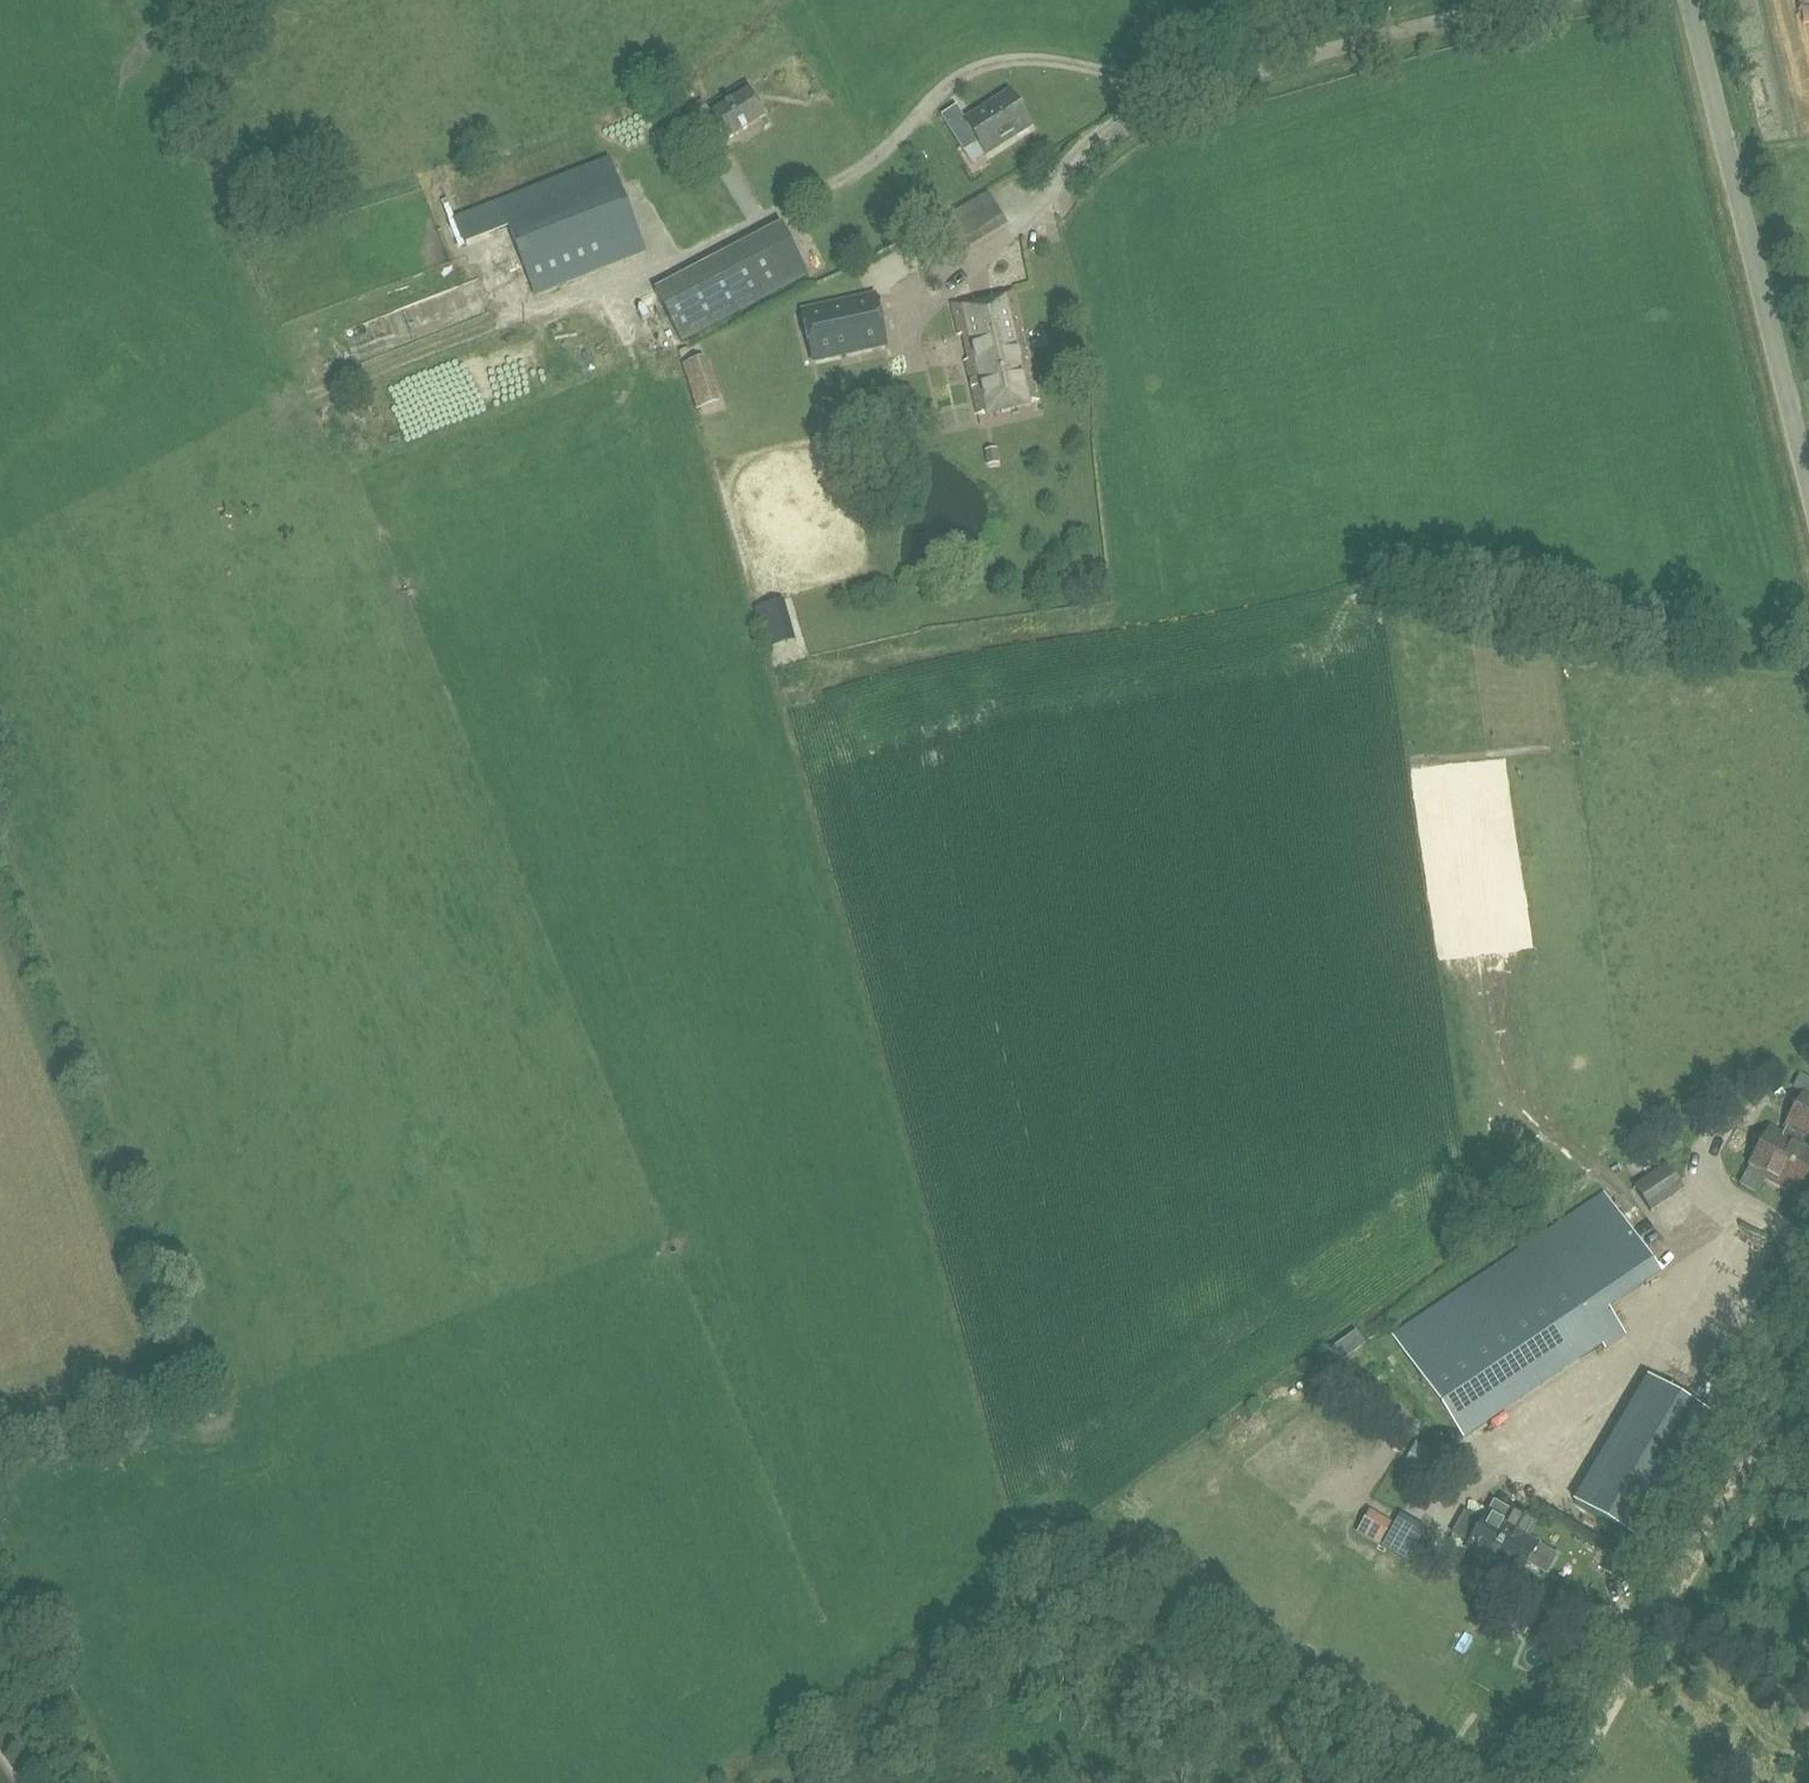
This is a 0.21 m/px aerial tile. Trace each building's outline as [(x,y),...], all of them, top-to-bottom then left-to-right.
[(726,141),(758,121),(763,129),(769,126),(764,117),(765,117),(749,90),(710,114),(726,141)] [(1029,127),(1007,93),(964,121),(954,106),(939,116),(962,152),(977,143),(985,156),(1029,127)] [(642,252),(606,159),(455,218),(465,244),(508,227),(534,294),(642,252)] [(679,343),(806,276),(780,225),(652,292),(679,343)] [(425,230),(406,235),(410,249),(429,244),(425,230)] [(1037,400),(1013,290),(991,295),(995,310),(976,314),(973,299),(951,303),(975,413),(1037,400)] [(812,361),(883,345),(873,297),(801,312),(812,361)] [(701,400),(717,395),(705,355),(690,359),(701,400)] [(340,384),(314,394),(318,405),(345,396),(340,384)] [(407,399),(385,405),(394,437),(415,431),(407,399)] [(761,605),(774,645),(798,638),(785,598),(761,605)] [(1805,1093),(1807,1095),(1808,1092),(1808,1080),(1800,1075),(1794,1087),(1805,1093)] [(1808,1172),(1808,1096),(1805,1094),(1786,1126),(1787,1127),(1782,1136),(1770,1129),(1750,1164),(1768,1174),(1765,1178),(1796,1195),(1808,1172)] [(1646,1194),(1660,1217),(1692,1198),(1678,1175),(1646,1194)] [(1602,1344),(1601,1345),(1606,1352),(1626,1338),(1607,1310),(1660,1274),(1604,1191),(1532,1240),(1602,1344)] [(1463,1437),(1601,1345),(1602,1344),(1532,1240),(1393,1333),(1463,1437)] [(1645,1449),(1658,1427),(1635,1413),(1622,1435),(1645,1449)] [(1526,1538),(1534,1524),(1513,1512),(1505,1525),(1487,1515),(1466,1550),(1511,1576),(1520,1561),(1526,1564),(1537,1544),(1526,1538)] [(1388,1548),(1395,1523),(1371,1516),(1364,1541),(1388,1548)]
